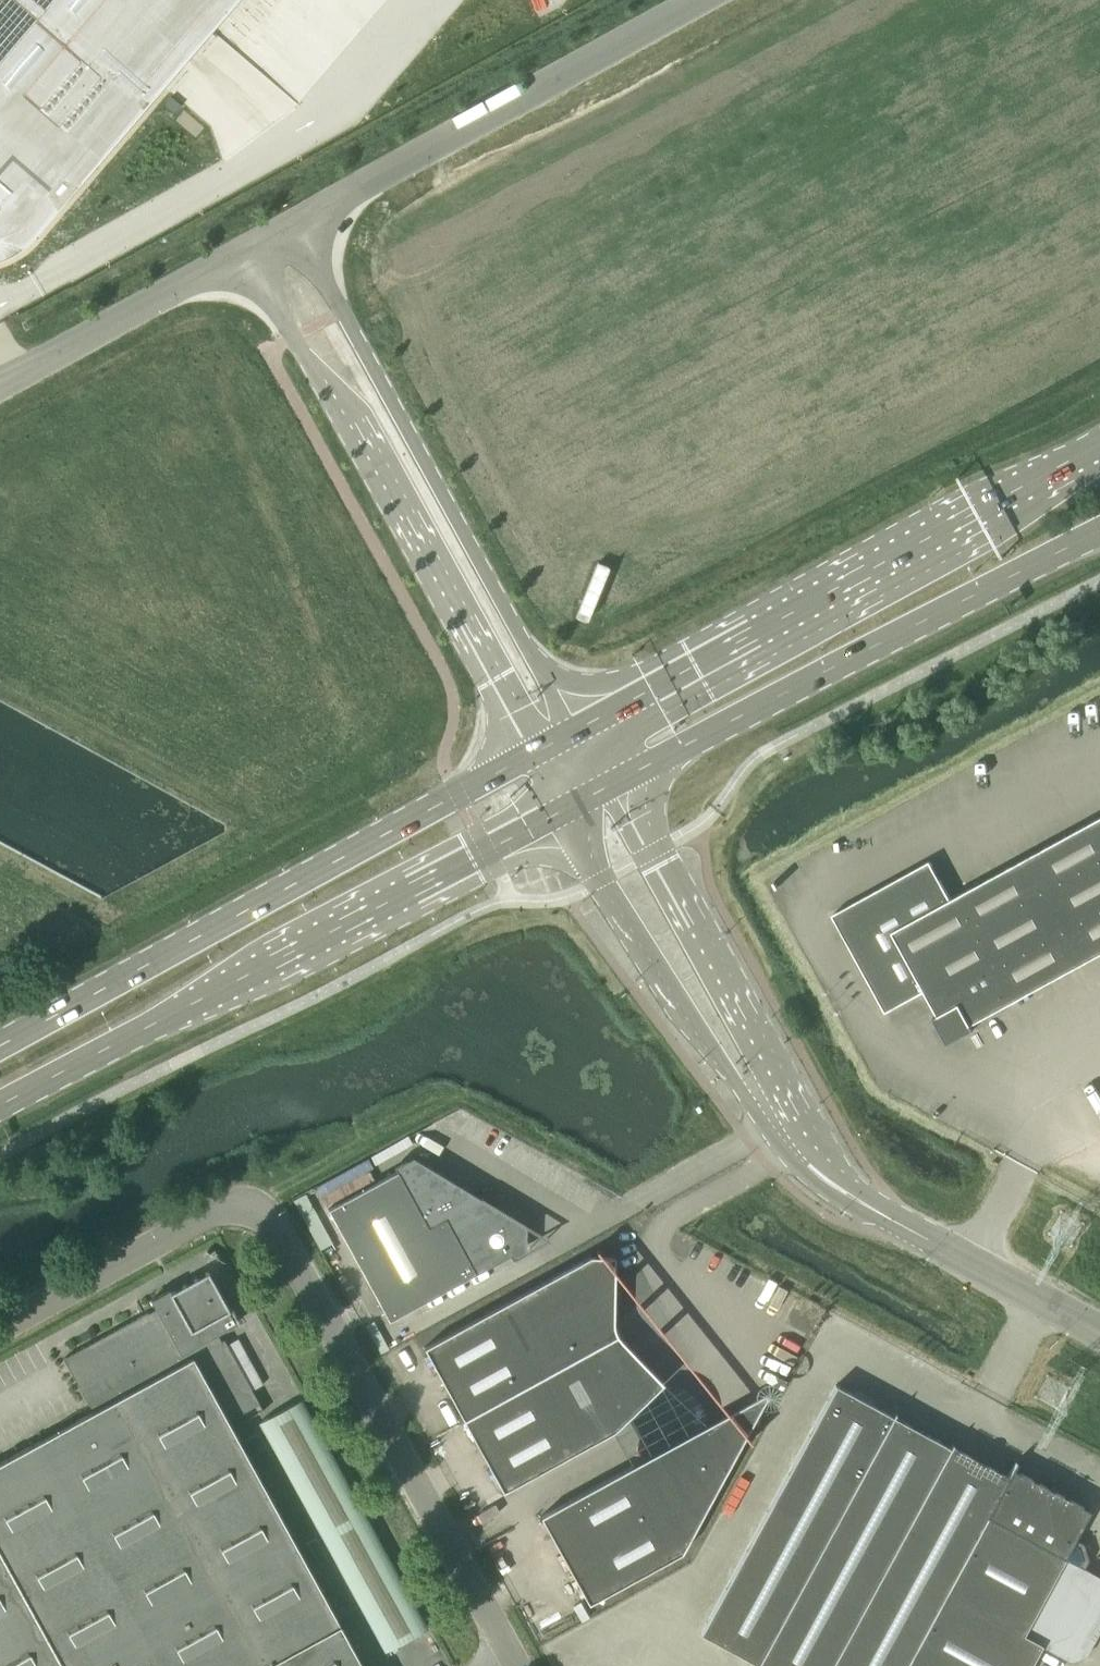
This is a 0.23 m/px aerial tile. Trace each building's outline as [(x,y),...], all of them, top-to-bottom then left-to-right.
[(7,253),(16,249),(25,242),(33,234),(80,178),(209,28),(210,28),(234,0),(0,0),(0,256),(7,253)] [(833,914),(886,1012),(925,990),(938,1014),(933,1017),(938,1026),(944,1023),(962,1029),(965,1034),(974,1029),(972,1024),(1099,953),(1099,817),(940,905),(919,867),(833,914)] [(523,1229),(418,1165),(401,1174),(399,1170),(328,1208),(390,1320),(523,1247),(523,1229)] [(619,1336),(615,1330),(614,1327),(614,1323),(615,1256),(591,1255),(424,1347),(503,1491),(615,1430),(663,1383),(621,1339),(619,1336)] [(0,1462),(0,1665),(363,1665),(228,1420),(259,1403),(220,1331),(240,1320),(232,1307),(229,1308),(227,1305),(225,1306),(221,1298),(223,1297),(221,1294),(219,1295),(214,1287),(217,1286),(215,1282),(213,1283),(211,1280),(178,1298),(176,1293),(174,1290),(171,1292),(169,1288),(151,1298),(156,1307),(64,1358),(93,1411),(0,1462)] [(894,1416),(896,1412),(895,1411),(893,1415),(836,1384),(700,1633),(757,1664),(756,1665),(757,1665),(758,1664),(894,1416)] [(386,1650),(428,1627),(302,1398),(260,1421),(386,1650)] [(951,1447),(953,1443),(952,1442),(950,1446),(894,1416),(758,1664),(762,1665),(831,1665),(951,1447)] [(682,1552),(741,1443),(707,1424),(541,1515),(589,1603),(682,1552)] [(258,1454),(268,1449),(258,1430),(248,1435),(258,1454)] [(1007,1477),(951,1447),(831,1665),(904,1665),(1007,1477)] [(1016,1461),(1007,1477),(904,1665),(1030,1665),(1041,1646),(1070,1661),(1085,1656),(1099,1630),(1099,1576),(1080,1565),(1083,1559),(1079,1546),(1073,1543),(1090,1510),(1058,1493),(1055,1482),(1045,1485),(1014,1469),(1018,1462),(1016,1461)]
